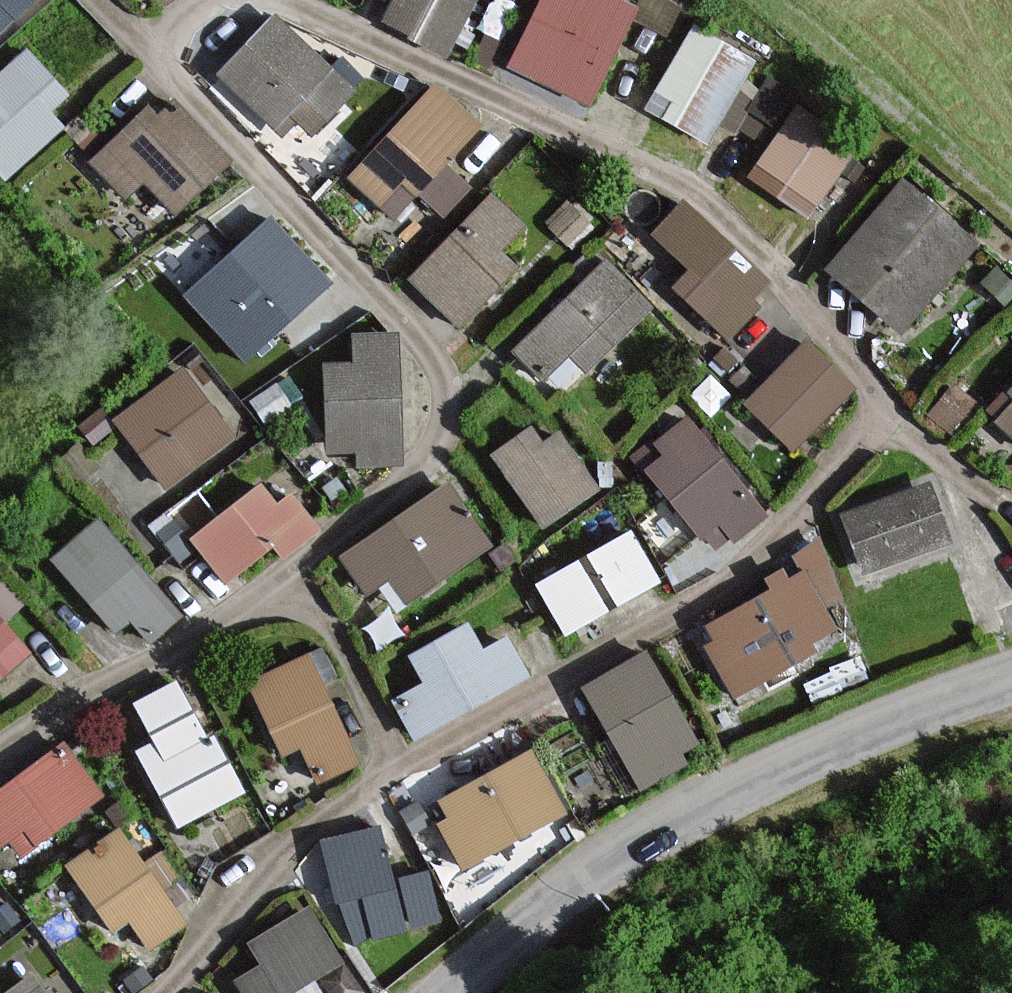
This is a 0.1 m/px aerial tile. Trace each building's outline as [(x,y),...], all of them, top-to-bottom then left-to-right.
[(28,0),(0,0),(0,28),(28,0)] [(379,22),(439,54),(469,0),(391,0),(379,22)] [(607,0),(542,0),(509,68),(582,103),(627,10),(607,0)] [(347,95),(270,19),(214,76),(274,136),(291,118),(308,134),(347,95)] [(750,62),(692,29),(644,111),(702,145),(750,62)] [(21,54),(0,74),(0,175),(4,179),(57,129),(44,115),(62,98),(21,54)] [(472,129),(431,90),(347,179),(387,217),(413,190),(438,214),(465,186),(439,163),(472,129)] [(222,162),(169,107),(152,123),(142,112),(88,164),(122,199),(138,183),(168,214),(222,162)] [(845,151),(795,115),(749,179),(800,215),(845,151)] [(968,244),(900,185),(826,271),(893,330),(968,244)] [(517,229),(486,199),(407,280),(454,326),(507,272),(490,256),(517,229)] [(768,290),(682,206),(653,236),(691,272),(675,288),(724,335),(768,290)] [(327,284),(269,221),(187,296),(245,359),(327,284)] [(650,308),(607,264),(516,352),(546,383),(573,356),(587,370),(650,308)] [(396,337),(354,338),(355,363),(324,364),(327,452),(356,451),(357,467),(400,466),(396,337)] [(846,391),(801,348),(745,406),(790,449),(846,391)] [(227,441),(180,375),(119,418),(167,484),(227,441)] [(1001,421),(1011,431),(1011,409),(1001,421)] [(768,515),(687,421),(659,444),(669,456),(647,475),(704,542),(721,526),(736,543),(768,515)] [(545,450),(533,431),(498,455),(546,526),(598,490),(562,438),(545,450)] [(488,546),(445,486),(344,558),(371,595),(380,589),(396,611),(488,546)] [(277,510),(258,487),(194,539),(228,580),(270,547),(281,560),(317,531),(290,498),(277,510)] [(950,541),(933,487),(849,514),(866,568),(950,541)] [(180,620),(98,524),(52,563),(117,639),(133,625),(150,645),(180,620)] [(661,582),(634,531),(541,582),(568,632),(661,582)] [(827,629),(798,577),(783,585),(776,573),(759,583),(766,594),(704,629),(714,646),(707,650),(732,695),(804,654),(799,645),(827,629)] [(16,605),(0,587),(0,619),(16,605)] [(522,679),(501,641),(474,656),(460,630),(405,660),(421,688),(392,704),(412,739),(522,679)] [(22,655),(0,631),(0,675),(22,655)] [(701,753),(647,656),(588,689),(642,786),(701,753)] [(350,765),(300,661),(245,687),(278,755),(295,747),(312,783),(350,765)] [(170,685),(130,706),(151,747),(135,756),(173,827),(237,794),(209,741),(201,745),(170,685)] [(61,748),(0,794),(0,851),(7,846),(22,866),(104,805),(61,748)] [(563,816),(532,757),(441,804),(450,820),(441,825),(464,868),(563,816)] [(370,834),(322,846),(337,902),(361,896),(371,936),(394,930),(370,834)] [(181,932),(117,839),(65,875),(110,940),(125,930),(145,958),(181,932)] [(428,860),(395,864),(401,915),(434,911),(428,860)] [(23,929),(10,912),(0,920),(0,945),(23,929)] [(302,913),(248,946),(261,968),(233,985),(238,992),(284,992),(333,964),(302,913)] [(28,981),(13,992),(38,992),(28,981)]
